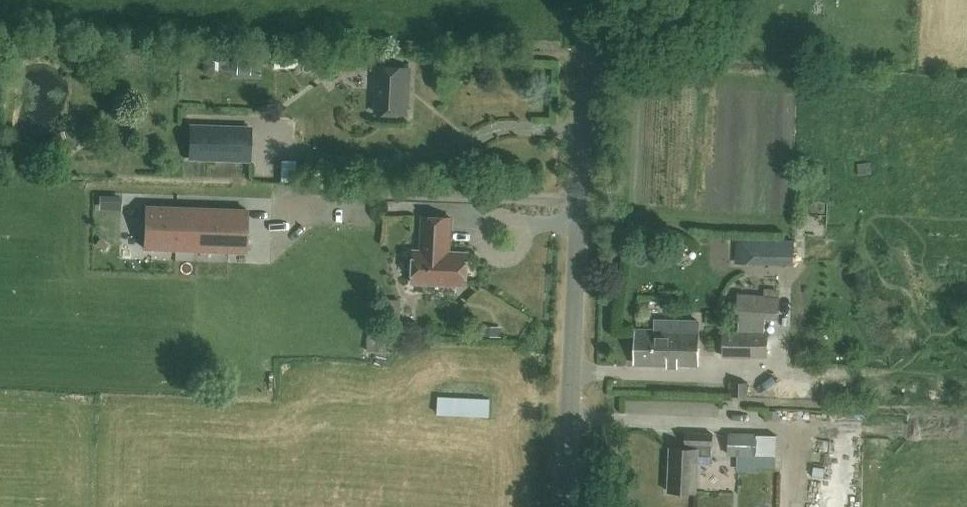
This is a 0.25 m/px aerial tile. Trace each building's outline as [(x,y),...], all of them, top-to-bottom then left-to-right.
[(301,62),(301,51),(277,52),(277,63),(301,62)] [(377,86),(376,112),(406,113),(408,87),(409,68),(377,66),(376,86),(377,86)] [(249,160),(249,125),(189,124),(188,158),(249,160)] [(284,154),(283,173),(298,173),(298,154),(284,154)] [(248,252),(248,210),(146,209),(145,251),(248,252)] [(466,284),(468,252),(450,251),(451,217),(422,216),(421,250),(414,249),(414,257),(410,261),(410,269),(413,274),(413,283),(441,284),(441,283),(466,284)] [(793,241),(740,239),(739,265),(793,266),(793,241)] [(777,314),(779,296),(739,294),(738,312),(777,314)] [(698,365),(699,331),(699,321),(655,319),(654,329),(636,329),(635,364),(698,365)] [(502,336),(502,326),(485,326),(484,335),(502,336)] [(769,358),(769,331),(723,330),(723,357),(769,358)] [(393,352),(394,335),(368,334),(367,351),(393,352)] [(489,416),(490,399),(439,397),(438,413),(489,416)] [(713,446),(713,433),(686,432),(685,445),(713,446)] [(757,456),(757,455),(775,455),(776,435),(758,434),(758,433),(729,432),(728,455),(757,456)] [(696,492),(698,449),(670,447),(668,491),(696,492)]
